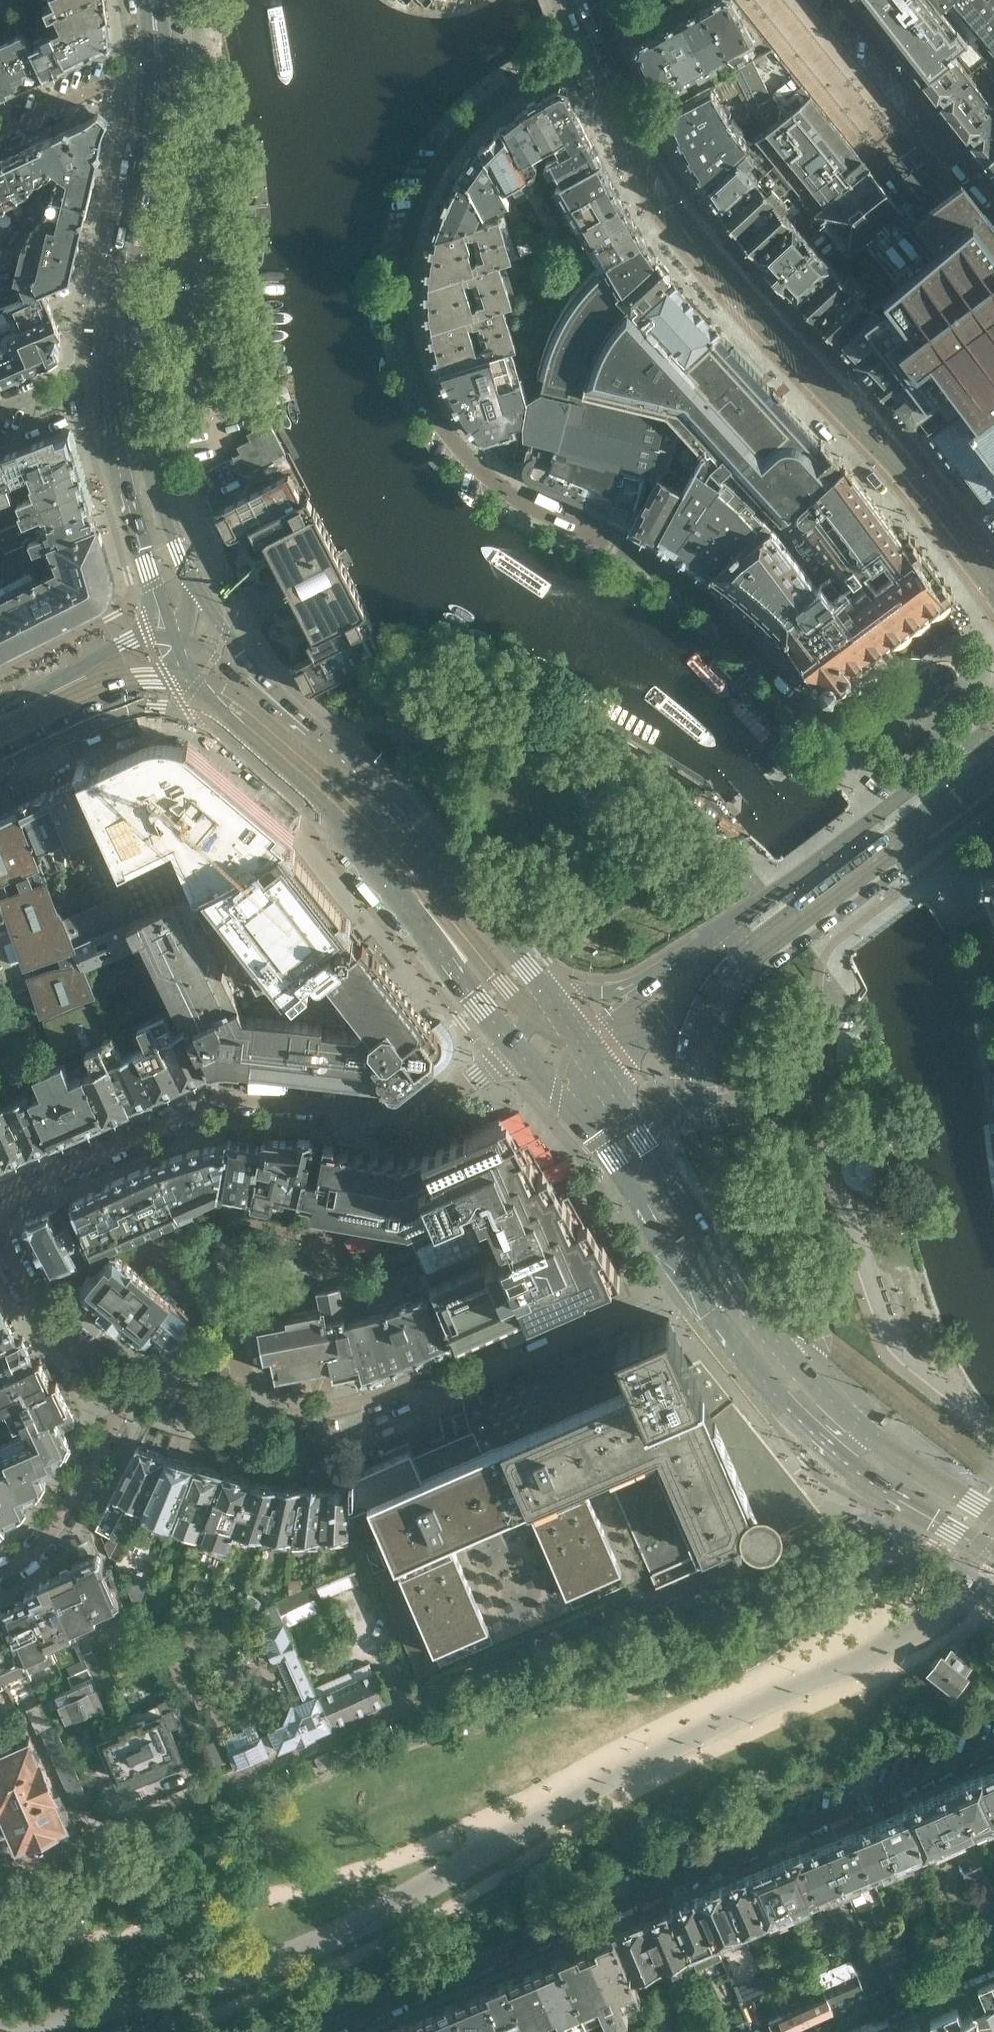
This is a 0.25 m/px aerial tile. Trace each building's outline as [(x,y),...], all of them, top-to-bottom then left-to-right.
[(12,8),(11,5),(21,0),(0,0),(0,14),(12,8)] [(56,1),(45,6),(49,15),(55,12),(82,0),(56,0),(56,1)] [(106,0),(82,0),(55,12),(63,29),(54,33),(56,39),(107,16),(108,16),(106,0)] [(732,2),(731,0),(718,0),(703,9),(728,53),(737,69),(748,63),(739,47),(753,39),(732,2)] [(935,0),(858,0),(922,81),(955,55),(952,51),(966,38),(957,26),(956,27),(935,0)] [(942,5),(943,5),(972,41),(958,53),(973,71),(993,53),(993,0),(937,0),(942,5)] [(728,53),(703,9),(703,8),(681,21),(708,69),(716,65),(714,61),(728,53)] [(32,48),(21,26),(13,30),(6,15),(0,18),(0,49),(18,87),(44,75),(32,48)] [(110,43),(107,16),(56,39),(68,63),(110,43)] [(708,69),(681,21),(659,33),(684,78),(698,70),(700,74),(708,69)] [(68,63),(56,39),(54,33),(44,38),(45,42),(32,48),(44,75),(68,63)] [(686,81),(684,78),(659,33),(639,44),(637,53),(656,93),(672,85),(674,88),(686,81)] [(0,49),(0,95),(18,87),(0,49)] [(973,71),(958,53),(955,55),(922,81),(924,83),(926,82),(925,81),(929,78),(931,81),(931,82),(936,88),(932,91),(932,90),(931,91),(976,148),(977,147),(976,147),(980,144),(987,152),(982,156),(984,159),(993,151),(993,53),(973,71)] [(774,110),(749,62),(748,63),(737,69),(733,71),(735,74),(742,88),(757,119),(774,110)] [(675,130),(721,101),(742,88),(735,74),(665,112),(675,130)] [(798,107),(811,96),(804,88),(794,97),(793,102),(798,107)] [(584,128),(567,93),(567,92),(559,89),(559,90),(545,97),(542,99),(567,148),(589,137),(584,128)] [(936,249),(892,195),(811,96),(798,107),(796,108),(787,115),(757,141),(750,147),(706,186),(722,210),(739,233),(759,254),(798,297),(833,264),(846,251),(848,254),(853,251),(867,238),(901,279),(936,249)] [(567,148),(542,99),(523,111),(520,113),(540,151),(551,146),(555,153),(567,148)] [(684,149),(728,118),(729,117),(721,101),(675,130),(675,131),(684,149)] [(787,115),(796,108),(791,102),(782,109),(787,115)] [(540,151),(520,113),(502,126),(499,129),(525,178),(531,175),(535,166),(530,157),(540,151)] [(95,174),(99,156),(102,141),(105,121),(99,115),(52,137),(62,160),(67,161),(68,163),(57,177),(53,182),(55,186),(51,191),(53,195),(49,199),(47,209),(85,218),(95,174)] [(706,186),(750,147),(728,118),(684,149),(694,168),(695,168),(706,186)] [(525,178),(499,129),(480,148),(503,190),(510,187),(512,192),(528,183),(525,178)] [(68,163),(67,161),(62,160),(52,137),(0,161),(0,196),(5,206),(17,200),(17,196),(29,190),(35,181),(40,182),(43,177),(47,177),(50,173),(57,177),(68,163)] [(567,148),(555,153),(544,159),(542,165),(546,173),(551,171),(556,182),(601,160),(589,137),(567,148)] [(503,190),(480,148),(461,173),(461,174),(481,212),(482,213),(499,204),(499,206),(508,201),(503,190)] [(984,159),(993,171),(993,151),(984,159)] [(563,204),(612,180),(601,160),(556,182),(552,184),(563,204)] [(481,212),(461,174),(454,186),(446,201),(443,208),(438,224),(437,224),(436,227),(434,235),(477,222),(481,212)] [(966,179),(916,216),(940,245),(936,249),(901,279),(886,291),(896,304),(908,320),(885,336),(928,397),(953,378),(957,384),(967,397),(955,405),(956,406),(949,411),(949,410),(925,428),(953,465),(954,463),(988,507),(985,510),(987,513),(987,512),(988,512),(990,515),(990,516),(992,520),(993,519),(993,217),(966,179)] [(575,223),(622,200),(612,180),(563,204),(575,223)] [(586,243),(634,220),(628,210),(625,205),(622,200),(575,223),(586,243)] [(266,215),(265,208),(253,209),(254,216),(266,215)] [(71,278),(85,218),(47,209),(42,212),(34,211),(33,220),(37,220),(35,229),(33,228),(30,230),(28,241),(26,241),(23,243),(19,260),(9,258),(6,271),(15,273),(13,281),(23,283),(29,295),(45,289),(71,278)] [(469,248),(465,235),(468,234),(469,235),(471,234),(475,246),(503,237),(497,216),(477,222),(434,235),(433,237),(431,245),(429,252),(428,260),(466,248),(469,248)] [(598,264),(645,238),(637,225),(634,220),(586,243),(598,264)] [(471,263),(466,248),(428,260),(427,268),(426,275),(425,283),(501,260),(510,258),(503,237),(475,246),(474,246),(478,258),(475,259),(474,260),(475,261),(471,263)] [(616,296),(658,257),(652,248),(645,238),(598,264),(616,296)] [(712,444),(773,387),(761,374),(721,332),(722,331),(714,321),(713,322),(679,286),(680,285),(671,275),(665,266),(658,257),(616,296),(585,305),(574,296),(543,305),(553,335),(530,342),(535,358),(542,355),(547,369),(543,384),(534,387),(528,412),(525,423),(523,432),(531,434),(523,466),(523,468),(523,469),(523,471),(523,473),(524,475),(524,477),(525,478),(527,480),(528,481),(530,483),(585,505),(587,503),(607,512),(605,514),(654,540),(699,456),(712,444)] [(470,292),(466,278),(470,277),(471,278),(471,279),(474,278),(478,290),(507,281),(501,260),(425,283),(425,291),(425,299),(426,306),(470,292)] [(871,305),(860,293),(866,288),(850,270),(844,276),(833,264),(798,297),(836,338),(871,305)] [(474,306),(470,292),(426,306),(426,313),(427,320),(428,328),(505,305),(513,302),(507,281),(478,290),(481,302),(479,303),(478,303),(479,305),(474,306)] [(5,334),(53,312),(55,312),(45,289),(29,295),(0,308),(0,337),(5,334)] [(885,336),(908,320),(896,304),(886,291),(871,305),(836,338),(855,358),(885,336)] [(474,337),(470,322),(474,321),(474,323),(475,323),(478,322),(481,334),(511,326),(505,305),(428,328),(430,335),(431,342),(433,349),(474,337)] [(58,334),(61,333),(53,312),(5,334),(10,345),(0,349),(0,360),(58,334)] [(478,351),(474,337),(433,349),(435,356),(437,363),(440,370),(508,349),(517,346),(511,326),(481,334),(485,346),(482,347),(482,348),(482,349),(478,351)] [(60,356),(55,344),(60,341),(61,341),(58,334),(0,360),(0,370),(5,380),(60,356)] [(885,336),(855,358),(889,392),(888,394),(904,410),(904,416),(919,417),(920,412),(957,384),(953,378),(928,397),(885,336)] [(501,378),(498,371),(514,366),(508,349),(440,370),(450,394),(501,378)] [(508,403),(504,388),(519,383),(514,366),(498,371),(501,378),(450,394),(454,402),(463,417),(508,403)] [(528,412),(519,383),(504,388),(508,403),(463,417),(479,436),(479,437),(480,437),(481,438),(482,438),(484,438),(512,429),(512,427),(525,423),(528,412)] [(291,399),(287,385),(264,392),(268,406),(291,399)] [(843,463),(822,440),(821,441),(797,415),(783,400),(784,399),(773,387),(712,444),(721,453),(727,447),(769,493),(778,484),(797,505),(843,463)] [(278,438),(270,422),(247,433),(250,439),(256,449),(278,438)] [(10,469),(74,445),(70,429),(69,430),(69,429),(4,455),(5,458),(2,459),(7,471),(10,469)] [(256,449),(250,439),(249,440),(238,446),(241,453),(244,459),(257,453),(256,449)] [(243,475),(285,453),(279,441),(257,453),(244,459),(237,463),(243,475)] [(671,551),(719,481),(707,473),(721,453),(712,444),(699,456),(654,540),(671,551)] [(91,505),(80,465),(74,445),(10,469),(13,479),(29,473),(36,492),(20,497),(24,509),(21,510),(24,519),(43,512),(47,523),(91,505)] [(244,459),(241,453),(234,457),(237,463),(244,459)] [(950,588),(922,551),(904,528),(898,527),(896,529),(867,490),(866,490),(865,491),(851,473),(850,473),(843,463),(797,505),(782,519),(772,509),(758,523),(705,572),(711,576),(724,585),(735,595),(743,601),(751,608),(758,615),(765,622),(772,629),(779,636),(788,647),(804,668),(806,667),(806,668),(808,667),(822,684),(820,686),(821,687),(822,688),(823,688),(824,688),(830,689),(831,689),(833,690),(834,689),(835,688),(834,686),(948,601),(949,603),(951,601),(950,601),(951,600),(950,599),(955,595),(952,591),(953,590),(952,589),(953,589),(951,587),(950,588)] [(211,486),(205,473),(204,472),(199,474),(198,475),(198,476),(197,477),(197,478),(197,479),(197,480),(203,492),(204,491),(204,490),(211,486)] [(688,561),(740,502),(728,492),(735,484),(724,474),(719,481),(671,551),(688,561)] [(369,614),(314,507),(313,508),(307,497),(302,499),(291,477),(288,475),(285,475),(281,477),(280,476),(247,493),(248,494),(215,512),(214,509),(212,510),(216,516),(218,516),(228,534),(226,535),(228,540),(250,528),(258,542),(264,539),(313,637),(307,640),(315,654),(292,666),(295,670),(296,669),(306,688),(304,689),(307,693),(319,687),(319,688),(374,660),(374,659),(379,657),(380,654),(380,651),(379,650),(380,649),(373,636),(372,637),(368,629),(373,626),(368,615),(369,614)] [(705,572),(758,523),(747,511),(755,503),(747,494),(740,502),(688,561),(705,572)] [(36,550),(97,526),(91,505),(47,523),(2,542),(5,550),(24,556),(36,550)] [(110,574),(97,526),(36,550),(24,556),(5,550),(2,542),(0,538),(0,654),(62,623),(101,602),(102,602),(104,600),(106,598),(108,596),(109,593),(110,591),(111,590),(111,587),(111,586),(112,584),(112,582),(112,580),(111,578),(111,575),(110,574)] [(210,885),(286,841),(287,841),(286,840),(285,840),(274,831),(280,824),(196,754),(192,750),(189,748),(185,747),(181,744),(177,743),(174,742),(170,742),(166,741),(163,741),(157,741),(154,742),(150,742),(145,744),(142,745),(138,746),(79,775),(129,890),(116,895),(116,897),(96,906),(80,913),(67,919),(76,939),(77,942),(131,921),(202,889),(210,885)] [(129,890),(79,775),(49,790),(68,838),(77,859),(105,848),(116,877),(89,888),(92,897),(96,906),(116,897),(116,895),(129,890)] [(68,838),(49,790),(33,798),(59,862),(69,858),(62,841),(68,838)] [(59,862),(33,798),(18,805),(36,851),(44,848),(51,865),(59,862)] [(36,851),(18,805),(0,814),(0,875),(40,859),(36,851)] [(707,826),(692,812),(677,828),(700,850),(715,834),(707,826)] [(840,839),(888,902),(892,899),(844,836),(840,839)] [(364,940),(286,841),(210,885),(202,889),(251,993),(282,977),(293,992),(364,940)] [(808,863),(856,926),(860,924),(812,861),(808,863)] [(986,878),(985,878),(985,879),(986,880),(984,889),(984,890),(993,913),(993,872),(986,878)] [(76,939),(67,919),(66,918),(64,916),(62,911),(51,885),(4,905),(8,916),(12,927),(24,960),(76,939)] [(453,1038),(446,1026),(441,1020),(432,1027),(364,940),(293,992),(279,1002),(254,999),(251,993),(202,889),(131,921),(140,944),(87,967),(92,979),(99,997),(112,1029),(114,1031),(116,1037),(138,1027),(153,1020),(177,1009),(182,1019),(185,1027),(209,1072),(213,1070),(216,1070),(219,1069),(223,1069),(226,1069),(229,1069),(232,1069),(232,1067),(257,1070),(257,1072),(259,1072),(261,1071),(262,1069),(285,1072),(285,1074),(286,1075),(288,1075),(289,1074),(289,1073),(313,1075),(313,1077),(314,1079),(317,1079),(319,1078),(319,1076),(343,1079),(343,1082),(354,1083),(384,1086),(394,1086),(395,1087),(397,1088),(399,1087),(419,1072),(419,1071),(420,1070),(420,1071),(424,1068),(424,1067),(425,1067),(427,1065),(435,1074),(441,1070),(446,1065),(450,1059),(453,1053),(454,1046),(453,1038)] [(96,906),(92,897),(76,904),(80,913),(96,906)] [(80,913),(76,904),(62,911),(64,916),(66,918),(67,919),(80,913)] [(27,968),(24,960),(12,927),(0,932),(0,979),(27,968)] [(92,979),(87,967),(84,959),(31,981),(39,1001),(92,979)] [(112,1029),(99,997),(45,1020),(58,1051),(112,1029)] [(209,1072),(185,1027),(174,1032),(171,1024),(182,1019),(177,1009),(153,1020),(183,1084),(209,1072)] [(183,1084),(153,1020),(138,1027),(146,1044),(135,1049),(156,1096),(183,1084)] [(156,1096),(135,1049),(122,1054),(114,1037),(116,1037),(114,1031),(98,1038),(100,1043),(130,1108),(156,1096)] [(130,1108),(100,1043),(87,1049),(95,1066),(82,1072),(103,1120),(130,1108)] [(103,1120),(82,1072),(70,1078),(62,1059),(47,1066),(78,1132),(103,1120)] [(78,1132),(47,1066),(35,1071),(44,1089),(30,1096),(52,1144),(78,1132)] [(843,1074),(842,1086),(854,1087),(855,1075),(843,1074)] [(52,1144),(30,1096),(28,1091),(4,1101),(29,1154),(52,1144)] [(4,1101),(0,1103),(0,1154),(5,1165),(29,1154),(4,1101)] [(588,1232),(581,1218),(578,1219),(571,1206),(568,1207),(561,1194),(558,1195),(551,1182),(566,1176),(560,1162),(556,1163),(549,1148),(546,1150),(540,1136),(536,1138),(530,1124),(526,1126),(519,1111),(501,1119),(500,1118),(397,1162),(394,1155),(382,1160),(379,1152),(367,1157),(364,1149),(352,1154),(349,1147),(337,1152),(334,1144),(324,1143),(323,1147),(318,1146),(314,1145),(313,1154),(312,1154),(311,1158),(312,1158),(308,1181),(307,1181),(306,1186),(307,1186),(305,1197),(303,1212),(389,1227),(392,1233),(401,1229),(408,1230),(458,1344),(621,1273),(611,1255),(608,1256),(601,1243),(598,1244),(591,1231),(588,1232)] [(256,1198),(265,1146),(266,1140),(261,1143),(261,1145),(257,1144),(257,1145),(250,1144),(250,1143),(248,1142),(248,1144),(240,1142),(241,1141),(238,1141),(238,1142),(231,1141),(231,1140),(229,1139),(229,1141),(227,1140),(219,1192),(233,1195),(256,1198)] [(308,1181),(312,1158),(311,1158),(312,1154),(313,1154),(314,1145),(315,1142),(311,1141),(311,1140),(305,1139),(303,1139),(298,1139),(298,1140),(294,1139),(294,1141),(277,1139),(277,1141),(268,1140),(266,1139),(266,1140),(265,1146),(256,1198),(256,1199),(255,1204),(275,1208),(277,1197),(287,1198),(288,1194),(305,1197),(307,1186),(306,1186),(307,1181),(308,1181)] [(217,1202),(219,1192),(227,1140),(160,1161),(153,1164),(70,1202),(92,1248),(108,1242),(109,1245),(217,1202)] [(854,1153),(849,1160),(851,1176),(858,1181),(865,1182),(866,1187),(871,1186),(870,1181),(875,1179),(880,1172),(881,1163),(877,1155),(870,1150),(862,1149),(854,1153)] [(77,1244),(58,1210),(58,1208),(51,1212),(50,1210),(31,1219),(28,1227),(52,1273),(88,1259),(81,1246),(77,1244)] [(252,1245),(257,1229),(239,1237),(244,1249),(252,1245)] [(189,1314),(164,1293),(167,1289),(149,1274),(145,1279),(115,1254),(112,1255),(101,1268),(96,1274),(89,1274),(80,1285),(81,1292),(93,1302),(91,1305),(125,1333),(128,1330),(139,1340),(147,1340),(147,1339),(154,1345),(162,1336),(167,1341),(177,1340),(187,1327),(182,1323),(189,1314)] [(452,1344),(416,1263),(377,1278),(340,1286),(339,1280),(317,1285),(322,1307),(289,1314),(290,1320),(262,1326),(267,1353),(274,1351),(278,1374),(332,1364),(334,1375),(358,1370),(360,1380),(452,1344)] [(229,1309),(245,1301),(240,1292),(224,1301),(229,1309)] [(57,1380),(52,1382),(40,1358),(35,1361),(23,1336),(18,1339),(7,1315),(0,1318),(0,1411),(4,1409),(3,1407),(6,1406),(15,1425),(24,1421),(32,1439),(28,1441),(42,1473),(50,1470),(50,1469),(57,1466),(54,1459),(63,1455),(69,1443),(61,1428),(74,1422),(75,1418),(57,1380)] [(701,1391),(690,1364),(670,1318),(611,1343),(630,1387),(642,1417),(701,1391)] [(502,1442),(630,1387),(611,1343),(482,1399),(496,1431),(497,1431),(502,1442)] [(935,1357),(926,1349),(920,1354),(929,1363),(935,1357)] [(647,1574),(651,1572),(652,1573),(709,1548),(715,1546),(713,1542),(759,1523),(712,1415),(701,1391),(642,1417),(630,1387),(502,1442),(463,1460),(424,1476),(409,1442),(379,1455),(382,1460),(349,1475),(349,1478),(350,1532),(418,1688),(501,1652),(578,1618),(636,1593),(652,1586),(647,1574)] [(816,1502),(734,1399),(733,1398),(712,1415),(759,1523),(793,1508),(794,1511),(816,1502)] [(42,1473),(28,1441),(24,1433),(0,1444),(0,1448),(5,1459),(0,1461),(0,1516),(3,1523),(19,1516),(27,1508),(23,1500),(38,1494),(46,1481),(42,1473)] [(143,1507),(166,1456),(141,1446),(140,1446),(140,1447),(138,1446),(114,1493),(97,1526),(111,1534),(126,1504),(130,1501),(143,1507)] [(172,1521),(194,1463),(166,1456),(143,1507),(172,1521)] [(201,1532),(223,1471),(194,1463),(172,1521),(201,1532)] [(262,1534),(277,1483),(253,1480),(223,1471),(201,1532),(231,1544),(235,1530),(262,1534)] [(350,1532),(349,1478),(325,1483),(320,1535),(350,1532)] [(293,1536),(301,1483),(277,1483),(262,1534),(293,1536)] [(320,1535),(325,1483),(301,1483),(293,1536),(320,1535)] [(767,1528),(772,1523),(776,1517),(777,1510),(775,1503),(772,1497),(767,1492),(761,1489),(754,1488),(747,1490),(741,1494),(736,1499),(733,1506),(733,1513),(735,1520),(740,1526),(746,1530),(753,1532),(760,1531),(767,1528)] [(121,1599),(108,1570),(101,1555),(95,1553),(82,1559),(82,1560),(73,1564),(74,1567),(58,1574),(50,1578),(71,1627),(97,1614),(96,1611),(121,1599)] [(317,1602),(359,1584),(352,1570),(278,1602),(285,1619),(288,1627),(321,1613),(317,1602)] [(71,1627),(50,1578),(49,1577),(40,1582),(42,1586),(25,1593),(27,1597),(46,1640),(72,1628),(71,1627)] [(46,1640),(27,1597),(19,1601),(19,1600),(1,1608),(2,1609),(26,1663),(27,1665),(52,1654),(46,1640)] [(2,1609),(1,1609),(1,1608),(0,1609),(0,1608),(0,1672),(1,1674),(14,1668),(17,1670),(22,1668),(23,1664),(26,1663),(2,1609)] [(296,1643),(288,1627),(285,1619),(259,1631),(269,1655),(272,1660),(277,1658),(297,1704),(294,1710),(290,1709),(286,1719),(289,1721),(288,1724),(272,1730),(280,1748),(298,1741),(314,1735),(314,1734),(331,1726),(318,1697),(296,1643)] [(107,1674),(96,1648),(83,1653),(94,1679),(100,1677),(107,1674)] [(965,1675),(962,1673),(968,1664),(952,1652),(946,1660),(943,1658),(941,1659),(937,1660),(932,1666),(933,1670),(932,1672),(938,1677),(930,1688),(943,1697),(951,1687),(954,1690),(965,1675)] [(391,1700),(378,1671),(357,1680),(370,1709),(391,1700)] [(370,1709),(357,1680),(338,1688),(351,1718),(370,1709)] [(100,1706),(93,1690),(89,1681),(54,1697),(65,1722),(100,1706)] [(351,1718),(338,1688),(318,1697),(331,1726),(351,1718)] [(56,1723),(45,1699),(25,1708),(36,1732),(56,1723)] [(960,1718),(945,1699),(932,1709),(947,1728),(960,1718)] [(180,1753),(162,1712),(145,1720),(142,1714),(115,1726),(118,1732),(103,1738),(120,1779),(130,1775),(132,1779),(173,1762),(171,1757),(180,1753)] [(268,1753),(262,1739),(260,1740),(257,1733),(231,1744),(234,1751),(230,1753),(236,1767),(268,1753)] [(53,1792),(54,1791),(40,1756),(38,1757),(30,1738),(1,1751),(0,1749),(0,1830),(6,1827),(14,1823),(20,1837),(64,1818),(53,1792)] [(334,1763),(329,1751),(315,1757),(320,1769),(334,1763)] [(983,1775),(956,1786),(975,1829),(987,1824),(989,1828),(993,1826),(993,1771),(983,1775)] [(975,1829),(956,1786),(931,1797),(951,1844),(965,1838),(963,1834),(975,1829)] [(91,1806),(85,1791),(72,1797),(78,1812),(91,1806)] [(951,1844),(931,1797),(903,1809),(904,1811),(922,1852),(935,1846),(936,1850),(951,1844)] [(922,1852),(904,1811),(879,1821),(898,1867),(907,1888),(920,1883),(909,1857),(922,1852)] [(898,1867),(879,1821),(853,1832),(870,1874),(883,1868),(885,1873),(898,1867)] [(870,1874),(853,1832),(827,1843),(846,1889),(859,1884),(857,1879),(870,1874)] [(846,1889),(827,1843),(802,1853),(819,1895),(831,1890),(833,1894),(846,1889)] [(819,1895),(802,1853),(801,1852),(774,1864),(794,1912),(808,1906),(806,1901),(819,1895)] [(794,1912),(774,1864),(747,1875),(765,1919),(778,1913),(780,1917),(794,1912)] [(765,1919),(747,1875),(723,1886),(741,1929),(765,1919)] [(983,1883),(970,1888),(993,1942),(993,1907),(983,1883)] [(741,1929),(723,1886),(694,1898),(702,1916),(712,1941),(741,1929)] [(712,1941),(702,1916),(694,1898),(670,1908),(688,1951),(712,1941)] [(689,1953),(688,1951),(670,1908),(641,1920),(661,1965),(689,1953)] [(661,1965),(641,1920),(614,1932),(614,1934),(632,1977),(661,1965)] [(640,1996),(632,1977),(614,1934),(586,1946),(622,2030),(625,2029),(620,2017),(628,2013),(624,2003),(640,1996)] [(622,2030),(586,1946),(559,1957),(585,2018),(603,2010),(608,2022),(613,2020),(618,2031),(622,2030)] [(905,1953),(879,1964),(888,1988),(914,1977),(905,1953)] [(559,1957),(532,1969),(559,2031),(573,2031),(570,2024),(585,2018),(559,1957)] [(863,1999),(848,1961),(812,1975),(816,1983),(808,1986),(815,2002),(765,2022),(769,2031),(789,2031),(863,1999)] [(532,1969),(507,1979),(529,2031),(559,2031),(532,1969)] [(507,1979),(507,1978),(477,1990),(496,2031),(529,2031),(507,1979)] [(970,2002),(961,1981),(935,1992),(952,2031),(984,2031),(970,2002)] [(989,1982),(978,1987),(982,1996),(970,2002),(984,2031),(993,2031),(993,1992),(989,1982)] [(477,1990),(451,2001),(464,2031),(496,2031),(477,1990)] [(935,1992),(910,2002),(923,2031),(952,2031),(935,1992)] [(451,2001),(425,2013),(433,2031),(464,2031),(451,2001)] [(910,2002),(886,2012),(894,2031),(923,2031),(910,2002)] [(886,2012),(860,2023),(863,2031),(894,2031),(886,2012)] [(425,2013),(396,2025),(397,2026),(399,2031),(433,2031),(425,2013)] [(751,2016),(714,2031),(758,2031),(751,2016)] [(860,2023),(839,2031),(863,2031),(860,2023)]
